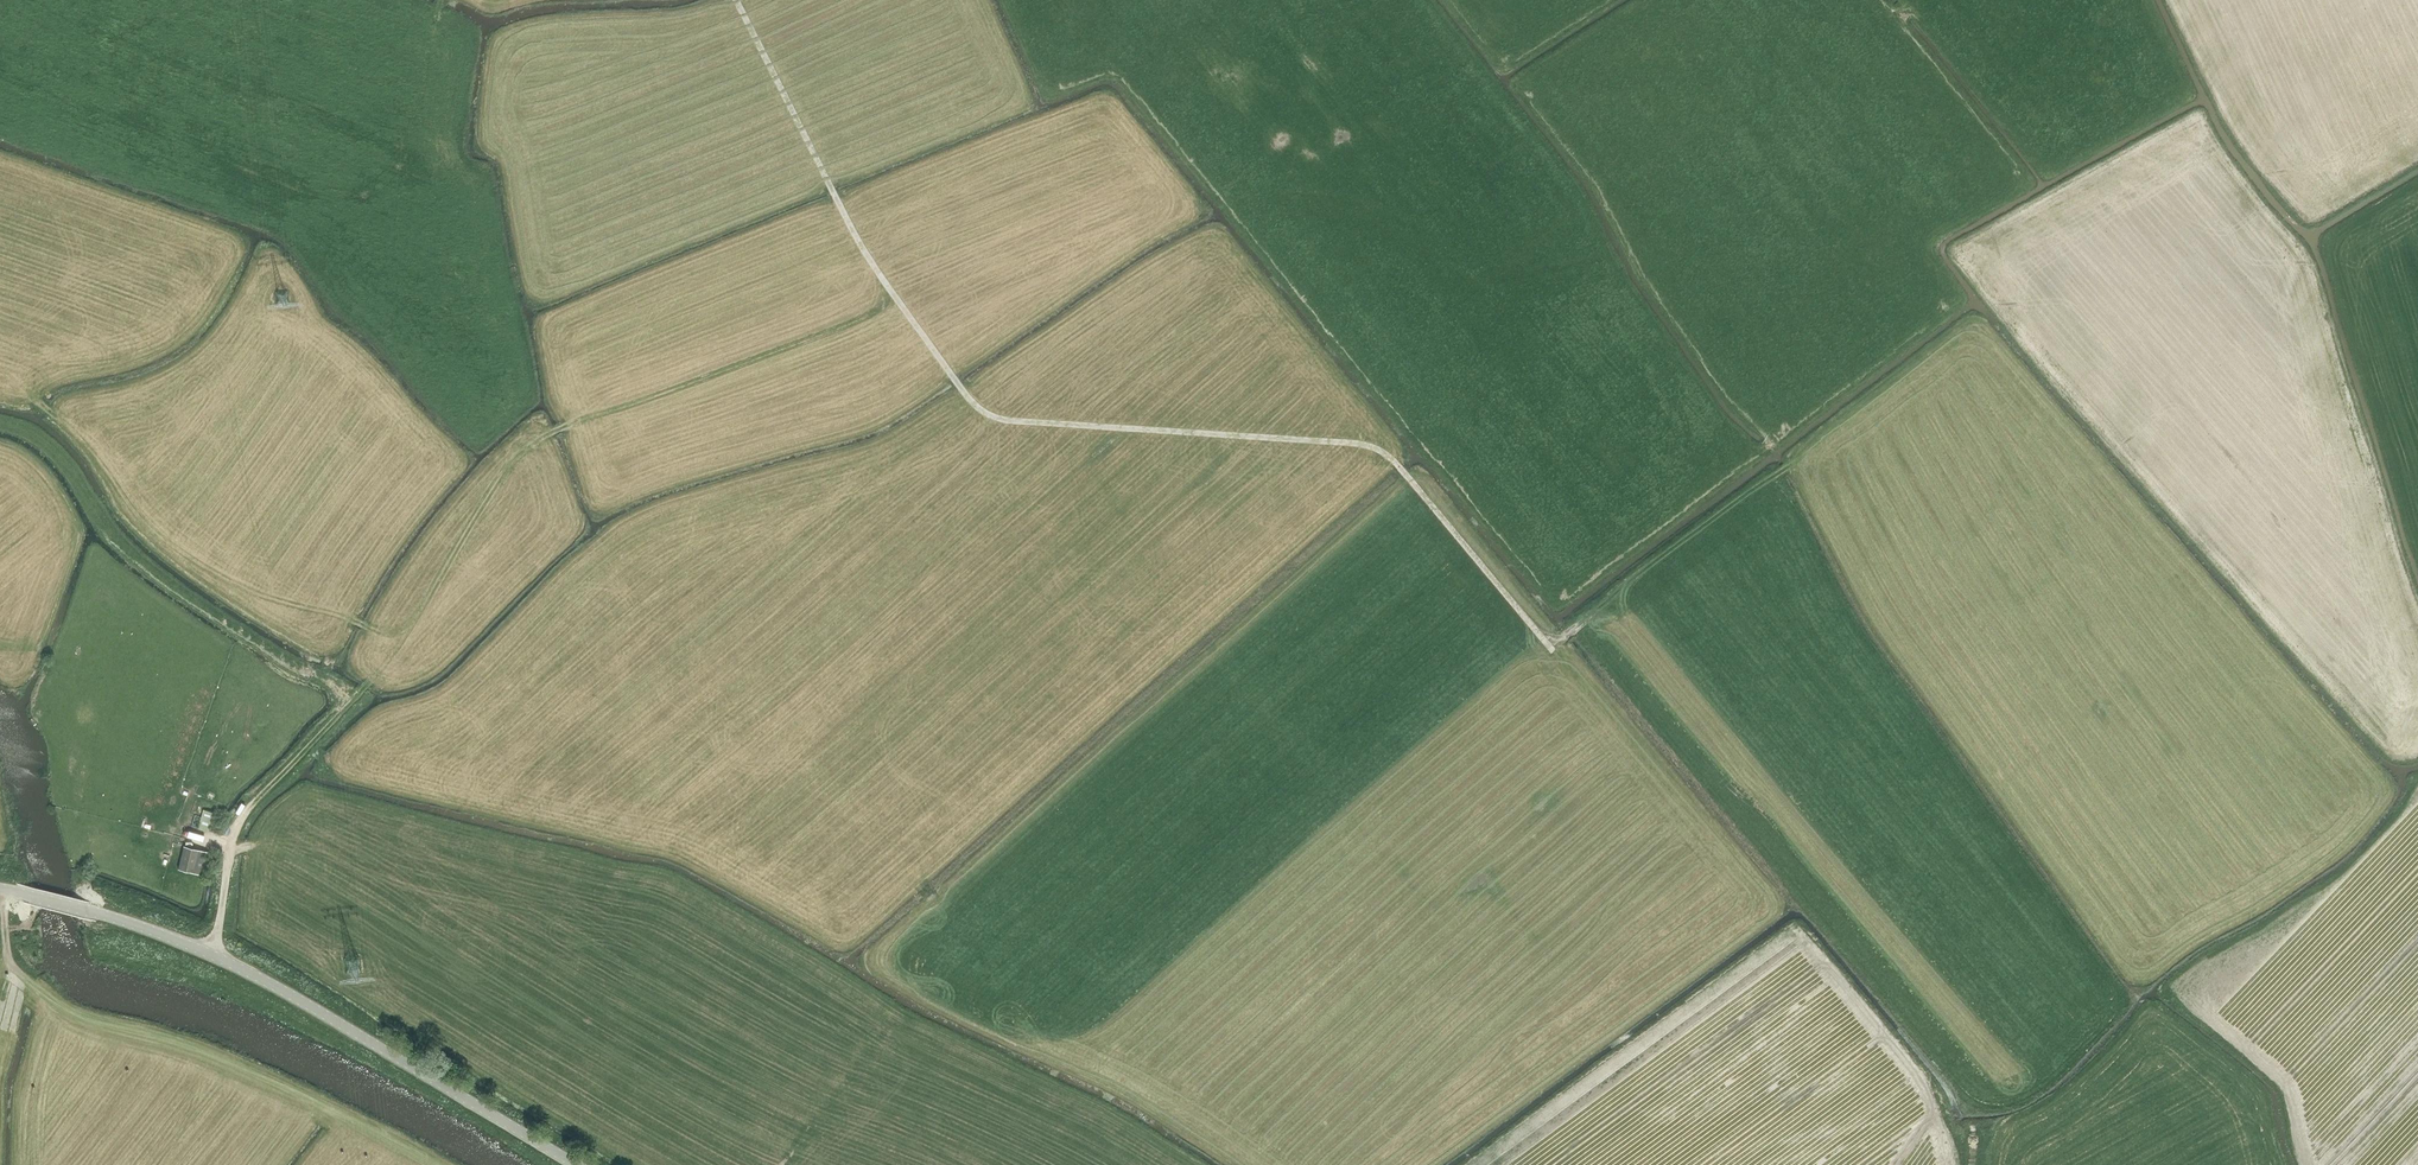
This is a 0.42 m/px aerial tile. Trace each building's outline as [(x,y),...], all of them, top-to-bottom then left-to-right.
[(200,824),(210,825),(213,805),(202,804),(200,824)] [(184,846),(178,869),(201,875),(207,852),(184,846)]
